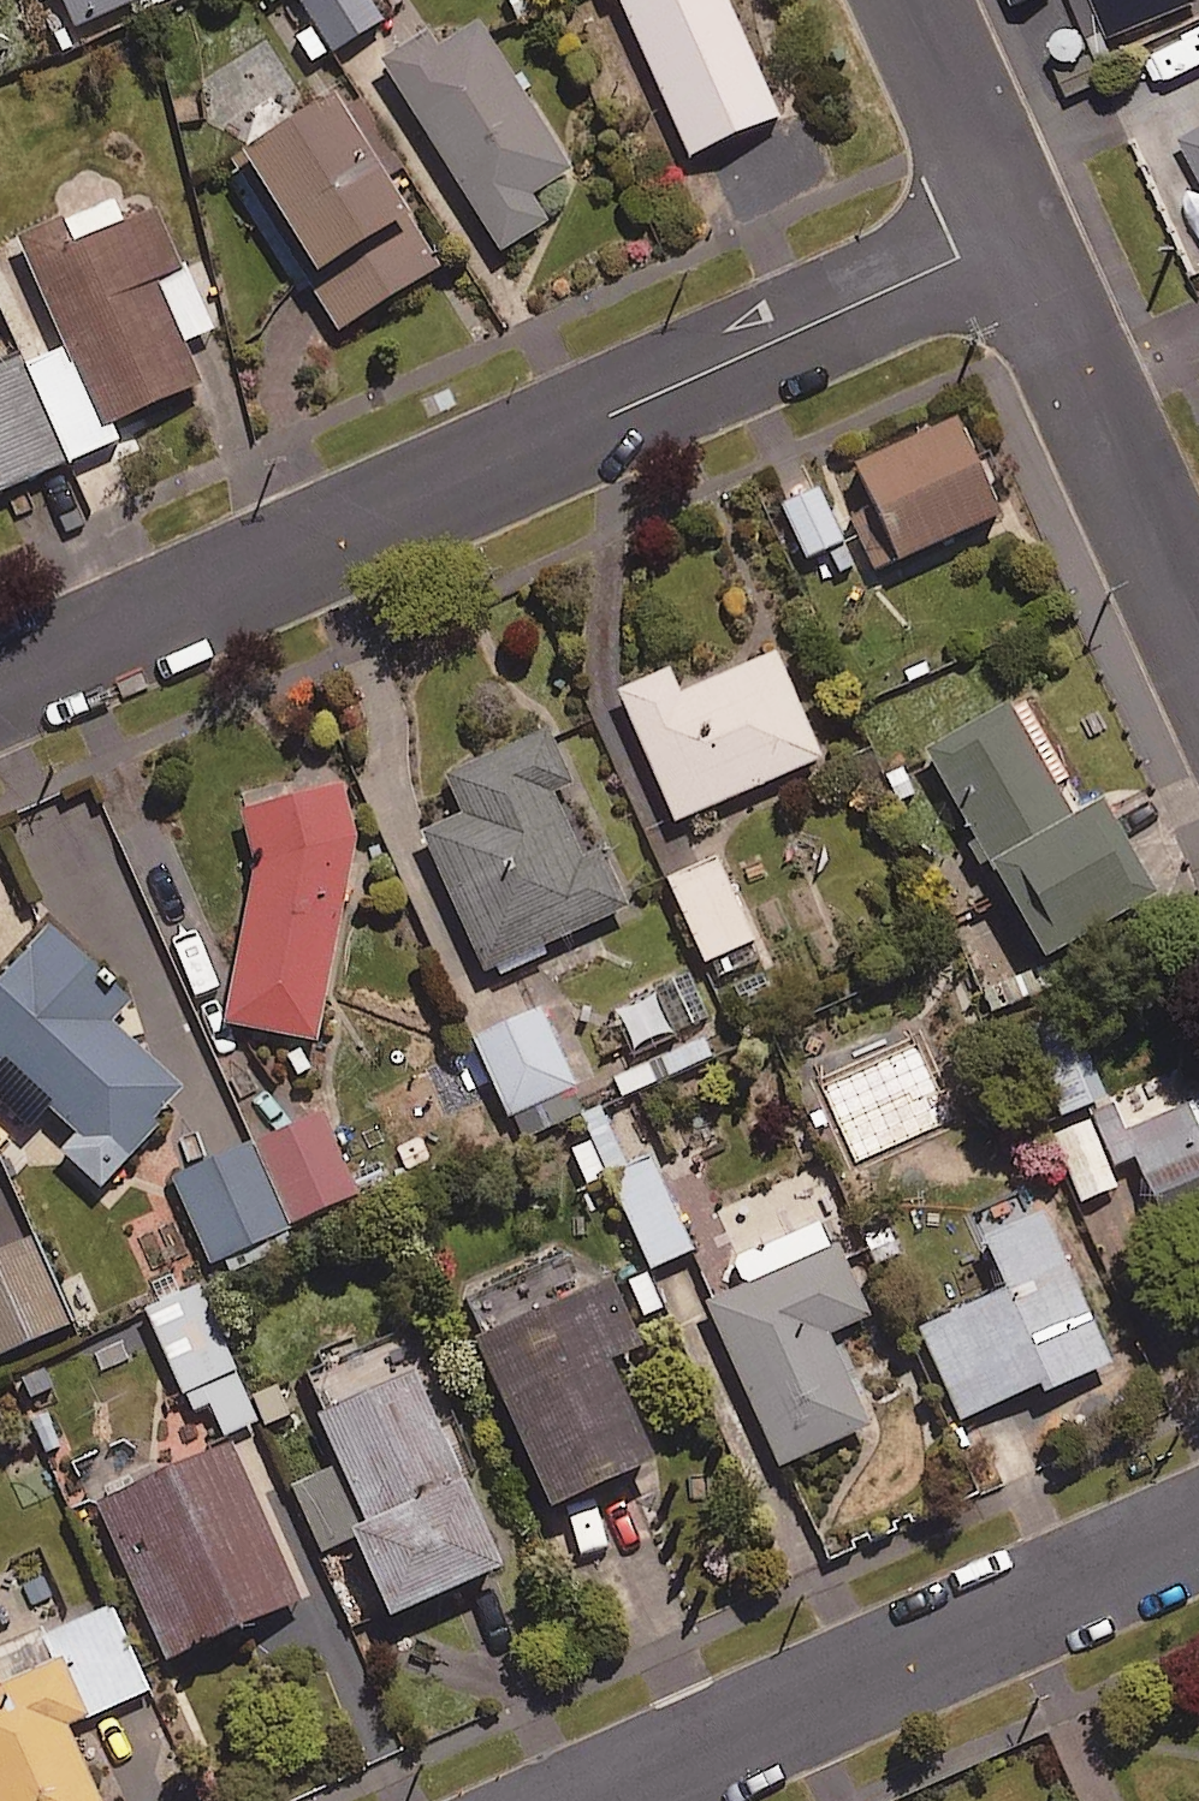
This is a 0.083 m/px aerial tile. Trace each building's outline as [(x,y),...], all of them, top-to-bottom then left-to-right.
[(78,39),(163,0),(61,0),(78,39)] [(364,0),(296,0),(336,60),(383,28),(364,0)] [(609,6),(617,2),(690,168),(779,129),(722,0),(606,0),(609,6)] [(1116,37),(1194,3),(1193,0),(1100,0),(1116,37)] [(566,179),(474,32),(438,54),(432,44),(382,75),(500,261),(547,231),(529,202),(566,179)] [(434,282),(328,112),(235,169),(341,339),(434,282)] [(1183,146),(1198,176),(1198,137),(1183,146)] [(23,369),(67,471),(122,448),(116,433),(200,398),(181,351),(212,338),(161,218),(117,237),(106,211),(19,248),(63,352),(23,369)] [(23,369),(0,379),(0,500),(67,471),(23,369)] [(1002,506),(957,411),(830,470),(875,565),(1002,506)] [(843,536),(819,483),(782,500),(806,552),(843,536)] [(821,751),(776,646),(680,688),(669,662),(618,684),(675,815),(821,751)] [(1072,806),(1012,698),(926,746),(1039,948),(1150,887),(1097,792),(1072,806)] [(540,941),(627,901),(599,839),(582,847),(550,778),(566,771),(545,724),(447,769),(464,806),(420,826),(488,975),(544,949),(540,941)] [(340,776),(245,799),(258,838),(224,1017),(316,1034),(358,825),(340,776)] [(762,956),(720,854),(669,875),(711,976),(762,956)] [(53,916),(0,971),(0,1054),(79,1129),(63,1146),(99,1181),(186,1090),(110,1016),(133,993),(53,916)] [(670,1027),(654,990),(618,1006),(634,1043),(670,1027)] [(584,1108),(539,1004),(473,1032),(519,1136),(584,1108)] [(1105,1094),(1071,1007),(1026,1025),(1060,1111),(1105,1094)] [(1162,1218),(1198,1203),(1198,1093),(1183,1100),(1177,1086),(1143,1100),(1149,1116),(1124,1126),(1114,1099),(1094,1107),(1115,1160),(1135,1152),(1162,1218)] [(285,1223),(228,1102),(165,1131),(183,1170),(173,1175),(211,1258),(285,1223)] [(354,1189),(321,1108),(260,1134),(293,1214),(354,1189)] [(1115,1180),(1086,1115),(1051,1131),(1080,1196),(1115,1180)] [(652,1156),(610,1175),(650,1263),(692,1245),(652,1156)] [(0,1185),(0,1348),(70,1317),(12,1189),(3,1193),(0,1185)] [(1109,1355),(1042,1205),(983,1232),(1006,1283),(919,1322),(960,1413),(1042,1376),(1045,1384),(1109,1355)] [(864,1311),(826,1217),(733,1255),(743,1278),(708,1292),(776,1459),(867,1422),(827,1326),(864,1311)] [(578,1284),(561,1243),(464,1284),(482,1326),(477,1328),(549,1496),(653,1451),(610,1350),(637,1339),(608,1271),(578,1284)] [(257,1415),(195,1281),(144,1305),(192,1407),(208,1399),(223,1431),(257,1415)] [(358,1531),(386,1604),(500,1559),(412,1335),(308,1376),(341,1460),(293,1479),(319,1546),(358,1531)] [(296,1594),(227,1434),(93,1492),(162,1653),(296,1594)] [(65,1721),(142,1687),(102,1596),(41,1623),(58,1659),(6,1685),(0,1671),(0,1800),(101,1800),(65,1721)]
